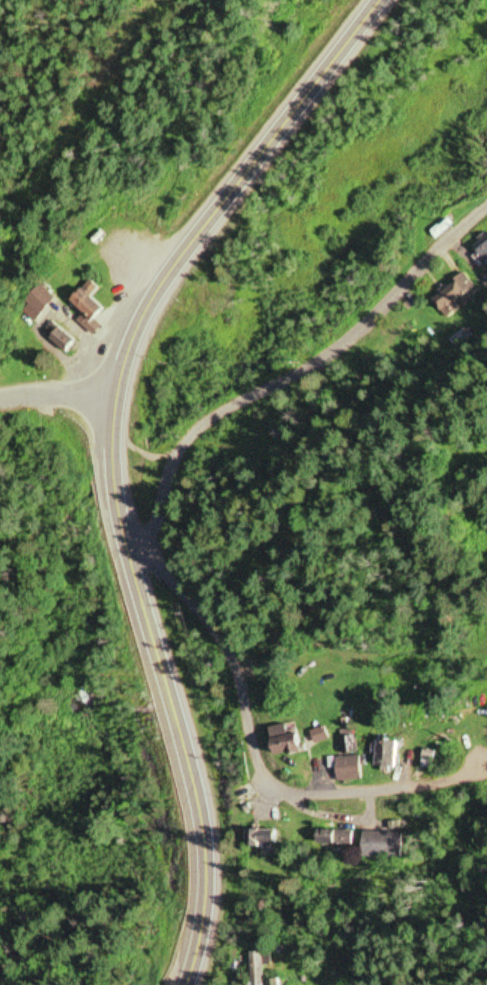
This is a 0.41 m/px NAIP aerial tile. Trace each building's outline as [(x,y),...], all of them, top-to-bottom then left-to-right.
[(437,219),(440,227),(454,221),(450,212),(437,219)] [(471,245),(482,262),(486,258),(486,235),(471,245)] [(458,307),(454,302),(475,285),(464,272),(431,298),(445,317),(458,307)] [(70,301),(82,313),(76,319),(94,336),(104,326),(96,318),(105,308),(92,295),(100,288),(91,279),(70,301)] [(31,325),(55,297),(38,283),(15,310),(31,325)] [(66,352),(76,340),(51,320),(41,332),(66,352)] [(299,733),(288,734),(287,725),(270,727),(273,756),(301,753),(299,733)] [(396,741),(375,741),(375,768),(396,768),(396,741)] [(361,780),(361,756),(336,757),(337,781),(361,780)] [(240,804),(256,797),(250,783),(234,790),(240,804)] [(276,830),(244,830),(244,846),(276,846),(276,830)] [(352,830),(315,830),(315,845),(352,845),(352,830)] [(361,832),(361,858),(401,858),(401,832),(361,832)] [(249,984),(261,984),(261,964),(268,964),(268,950),(248,950),(249,984)]
